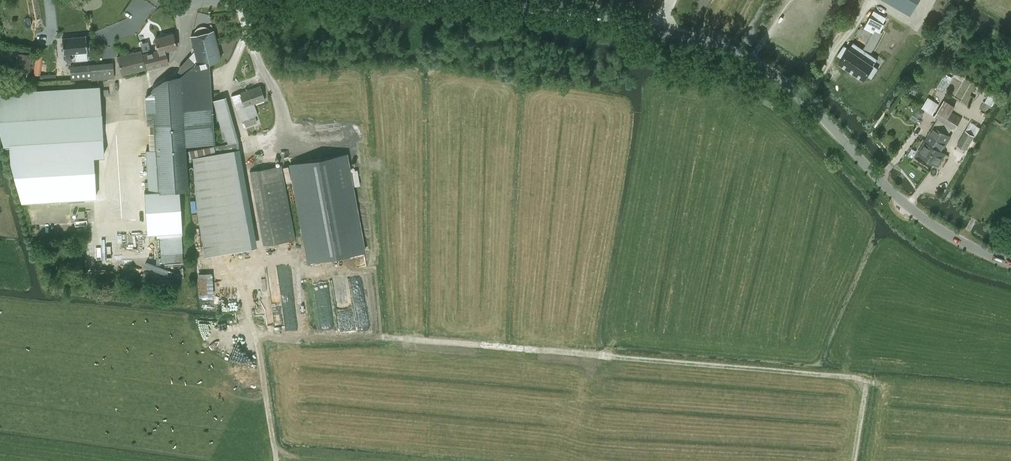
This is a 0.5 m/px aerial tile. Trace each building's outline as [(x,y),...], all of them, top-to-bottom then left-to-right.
[(910,15),(919,0),(884,0),(910,15)] [(871,17),(865,27),(874,31),(875,29),(878,30),(879,31),(883,23),(886,17),(874,11),(871,17)] [(152,93),(145,98),(146,114),(153,113),(154,132),(155,150),(149,150),(146,150),(149,192),(158,192),(179,190),(187,190),(188,190),(186,144),(216,141),(214,109),(214,105),(209,61),(220,58),(213,30),(211,31),(209,29),(206,27),(203,26),(200,27),(198,28),(196,30),(194,32),(193,35),(191,36),(194,50),(180,67),(176,76),(166,79),(153,87),(151,90),(152,91),(152,93)] [(865,27),(860,37),(874,45),(882,32),(880,31),(879,31),(878,30),(875,29),(874,31),(865,27)] [(154,46),(155,50),(158,49),(159,52),(144,56),(147,68),(168,63),(168,61),(169,60),(175,48),(175,47),(177,47),(173,34),(155,39),(156,43),(154,46)] [(87,51),(86,36),(62,38),(63,54),(75,53),(75,61),(87,60),(87,52),(87,51)] [(844,45),(837,55),(842,58),(839,63),(863,80),(866,75),(871,78),(878,68),(873,65),(877,59),(853,42),(849,48),(844,45)] [(119,64),(122,74),(145,68),(141,51),(117,57),(119,64)] [(28,70),(30,55),(17,53),(15,69),(28,70)] [(115,78),(113,63),(70,68),(71,80),(92,77),(92,80),(115,78)] [(944,72),(937,88),(945,92),(952,76),(944,72)] [(0,91),(0,133),(4,146),(10,146),(10,157),(93,152),(93,141),(103,140),(100,85),(0,91)] [(260,86),(231,96),(240,121),(258,114),(254,103),(265,99),(260,86)] [(215,157),(194,157),(196,212),(206,256),(252,248),(234,150),(237,149),(234,134),(228,112),(222,97),(214,101),(225,140),(225,144),(214,145),(215,157)] [(932,115),(938,104),(928,98),(921,108),(932,115)] [(945,122),(951,112),(954,106),(944,100),(935,116),(938,118),(945,122)] [(987,112),(990,105),(984,101),(980,108),(987,112)] [(945,122),(952,126),(955,128),(961,118),(951,112),(945,122)] [(952,126),(945,122),(938,118),(925,141),(942,151),(951,136),(948,134),(952,126)] [(965,131),(957,145),(966,150),(974,136),(965,131)] [(942,151),(925,141),(917,153),(928,160),(927,161),(933,165),(934,163),(938,166),(946,153),(942,151)] [(93,152),(10,157),(11,161),(22,201),(96,197),(94,157),(93,152)] [(346,154),(290,164),(308,262),(364,251),(346,154)] [(250,171),(264,245),(295,239),(281,165),(250,171)] [(357,186),(360,185),(357,170),(355,170),(351,171),(354,186),(357,186)] [(149,192),(144,193),(147,234),(156,234),(181,232),(182,232),(179,190),(158,192),(149,192)] [(268,282),(273,309),(281,307),(277,280),(268,282)] [(202,329),(205,330),(205,334),(210,335),(210,327),(213,327),(213,321),(202,321),(202,329)]
